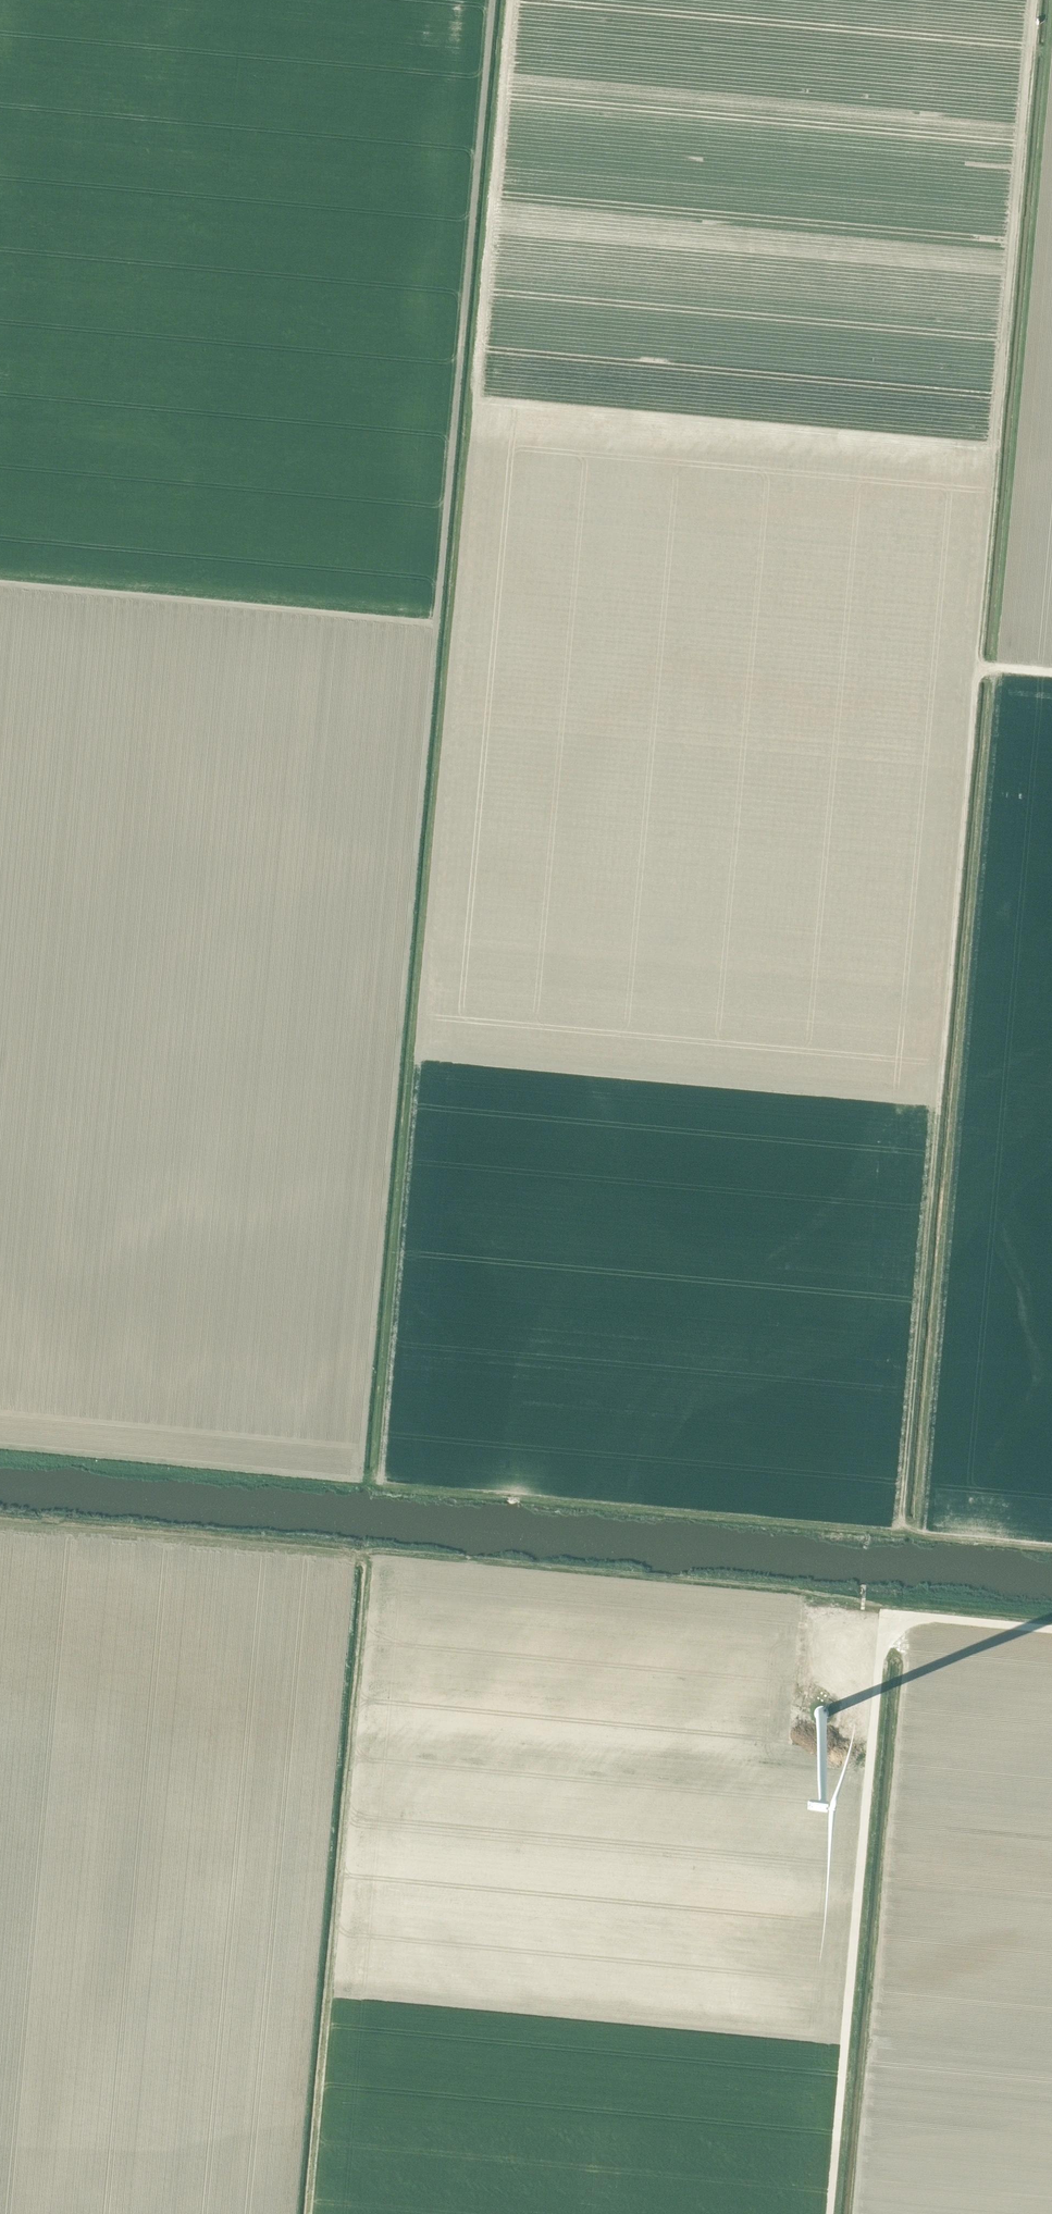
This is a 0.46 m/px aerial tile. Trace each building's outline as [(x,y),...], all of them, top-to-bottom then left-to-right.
[(822,1709),(821,1709),(820,1709),(819,1709),(819,1710),(818,1710),(817,1711),(817,1712),(816,1712),(816,1713),(816,1714),(816,1715),(816,1716),(817,1717),(817,1718),(818,1718),(819,1719),(820,1719),(821,1719),(822,1719),(823,1719),(824,1719),(824,1718),(825,1718),(825,1717),(826,1717),(826,1716),(826,1715),(826,1714),(826,1713),(826,1712),(826,1711),(825,1711),(825,1710),(824,1710),(823,1709),(822,1709)]
